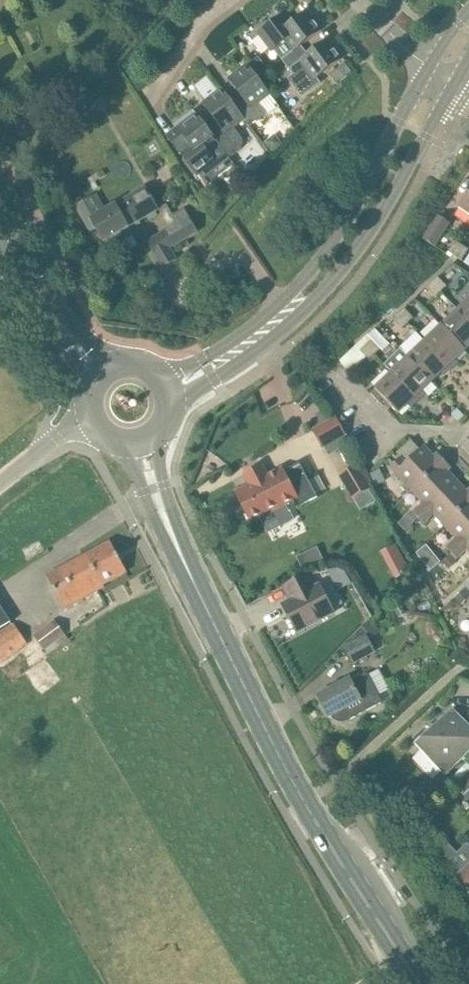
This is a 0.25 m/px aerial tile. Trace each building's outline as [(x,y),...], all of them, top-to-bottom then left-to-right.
[(15,8),(31,1),(30,0),(11,0),(15,8)] [(294,52),(302,46),(323,30),(308,10),(287,26),(280,17),(259,33),(273,51),(275,50),(283,60),(294,52)] [(317,79),(345,58),(330,39),(309,55),(302,46),(294,52),(283,61),(295,76),(291,80),(304,96),(320,83),(317,79)] [(258,58),(249,65),(258,77),(268,70),(258,58)] [(245,120),(251,128),(267,115),(259,104),(271,95),(249,65),(229,80),(245,101),(237,108),(246,119),(245,120)] [(211,132),(220,144),(219,144),(228,156),(231,160),(240,154),(244,147),(244,143),(233,129),(245,120),(246,119),(237,108),(223,90),(204,105),(220,125),(211,132)] [(220,144),(211,132),(195,111),(176,126),(178,129),(168,137),(199,177),(216,163),(217,164),(219,164),(223,162),(224,161),(227,158),(228,156),(219,144),(220,144)] [(275,134),(265,142),(273,152),(282,143),(275,134)] [(93,196),(75,207),(90,232),(96,229),(103,242),(115,235),(119,242),(134,233),(130,226),(159,210),(160,209),(159,208),(147,187),(117,204),(105,210),(96,194),(93,196)] [(459,207),(468,214),(468,192),(459,207)] [(218,202),(209,209),(217,219),(226,212),(218,202)] [(170,228),(148,241),(156,255),(155,256),(162,268),(174,262),(178,259),(172,248),(188,239),(198,233),(199,233),(185,209),(174,215),(179,223),(170,228)] [(436,247),(451,223),(438,215),(423,239),(436,247)] [(449,252),(456,256),(463,245),(456,241),(449,252)] [(456,256),(462,260),(468,249),(463,245),(456,256)] [(188,250),(183,256),(188,259),(193,254),(188,250)] [(438,277),(433,282),(442,292),(447,286),(438,277)] [(436,297),(442,292),(433,282),(427,288),(436,297)] [(459,310),(468,321),(468,300),(459,310)] [(399,314),(408,323),(414,318),(405,308),(399,314)] [(468,347),(468,321),(459,310),(442,326),(465,350),(468,347)] [(403,328),(408,323),(399,314),(394,319),(403,328)] [(449,366),(465,350),(442,326),(426,341),(449,366)] [(366,345),(375,355),(381,349),(372,340),(366,345)] [(432,382),(449,366),(426,341),(409,357),(432,382)] [(370,360),(375,355),(366,345),(361,350),(370,360)] [(416,397),(432,382),(409,357),(392,373),(416,397)] [(376,389),(372,393),(384,406),(388,402),(399,413),(416,397),(392,373),(376,389)] [(457,408),(451,413),(459,421),(465,415),(457,408)] [(337,416),(313,429),(323,449),(347,435),(337,416)] [(412,491),(445,460),(438,453),(435,456),(424,446),(406,463),(401,457),(390,467),(412,491)] [(458,481),(448,471),(452,467),(445,460),(412,491),(424,503),(414,512),(419,518),(458,481)] [(301,463),(284,471),(282,467),(267,475),(261,465),(245,473),(251,484),(235,492),(252,523),(263,517),(268,526),(280,519),(283,525),(295,519),(291,513),(292,512),(290,508),(289,509),(287,504),(294,501),(297,507),(318,497),(301,463)] [(370,488),(357,466),(341,475),(354,498),(370,488)] [(370,474),(376,486),(385,482),(379,470),(370,474)] [(419,518),(424,523),(434,514),(445,526),(468,504),(468,490),(468,491),(458,481),(419,518)] [(445,526),(457,538),(447,547),(452,553),(468,537),(468,504),(445,526)] [(411,510),(398,523),(405,531),(419,518),(414,512),(411,510)] [(452,553),(457,558),(467,549),(468,551),(468,537),(452,553)] [(128,572),(111,541),(87,554),(86,553),(47,575),(66,610),(106,588),(104,585),(128,572)] [(458,561),(452,554),(444,561),(451,568),(458,561)] [(426,564),(431,571),(441,563),(436,557),(426,564)] [(404,559),(390,567),(396,579),(410,571),(404,559)] [(283,604),(297,631),(335,612),(321,585),(316,587),(308,573),(285,586),(292,600),(283,604)] [(465,588),(455,598),(461,605),(468,598),(468,593),(465,588)] [(0,602),(0,632),(14,623),(0,602)] [(55,620),(34,635),(49,654),(69,639),(55,620)] [(28,645),(15,625),(0,635),(0,664),(28,645)] [(353,664),(376,652),(367,634),(344,646),(353,664)] [(382,703),(367,673),(352,681),(350,678),(318,695),(330,717),(332,716),(334,719),(338,721),(343,722),(347,721),(351,719),(382,703)] [(446,776),(468,754),(468,725),(453,708),(416,744),(446,776)] [(457,782),(466,792),(468,790),(468,771),(457,782)] [(454,878),(468,893),(468,864),(454,878)]
